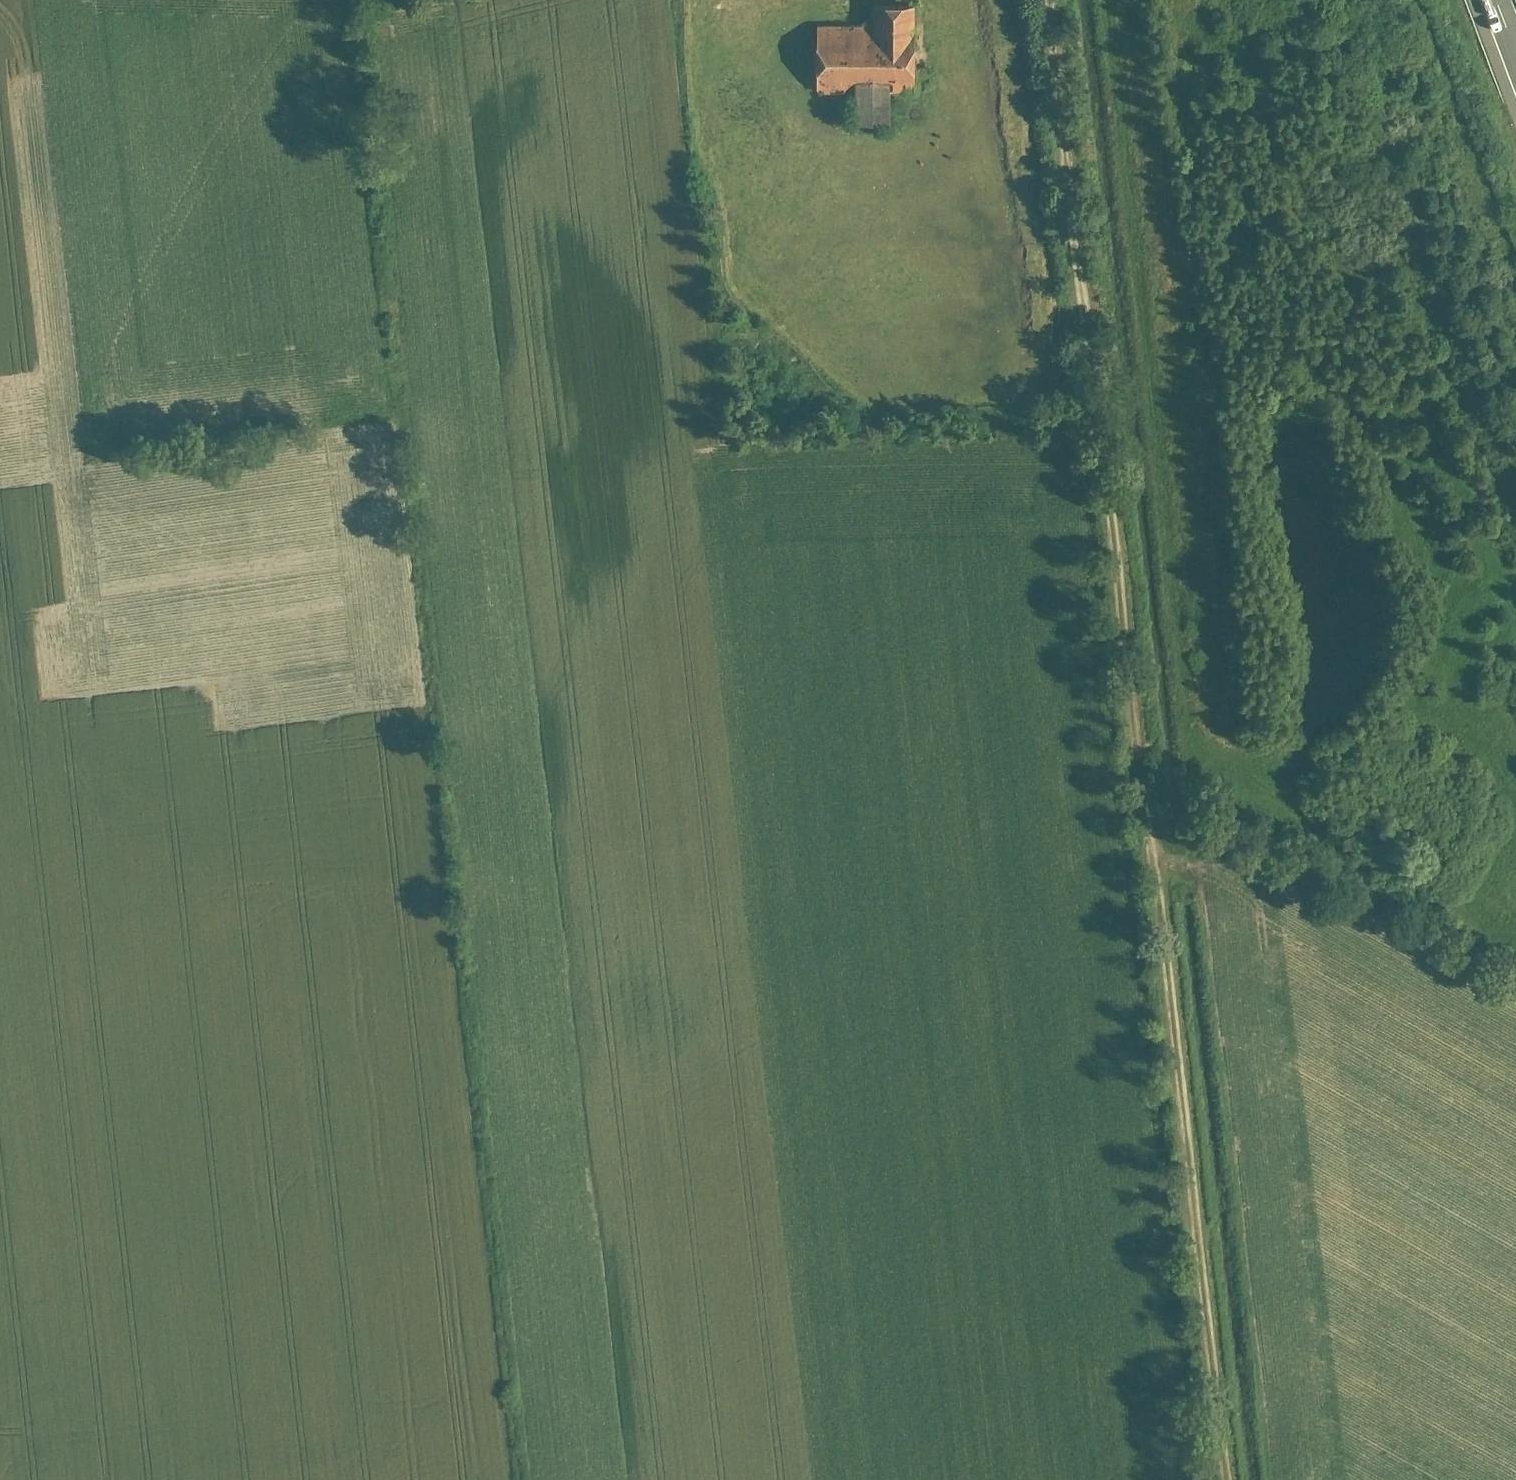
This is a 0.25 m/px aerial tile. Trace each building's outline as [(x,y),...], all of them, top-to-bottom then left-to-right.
[(819,31),(819,97),(921,97),(920,30),(819,31)]
